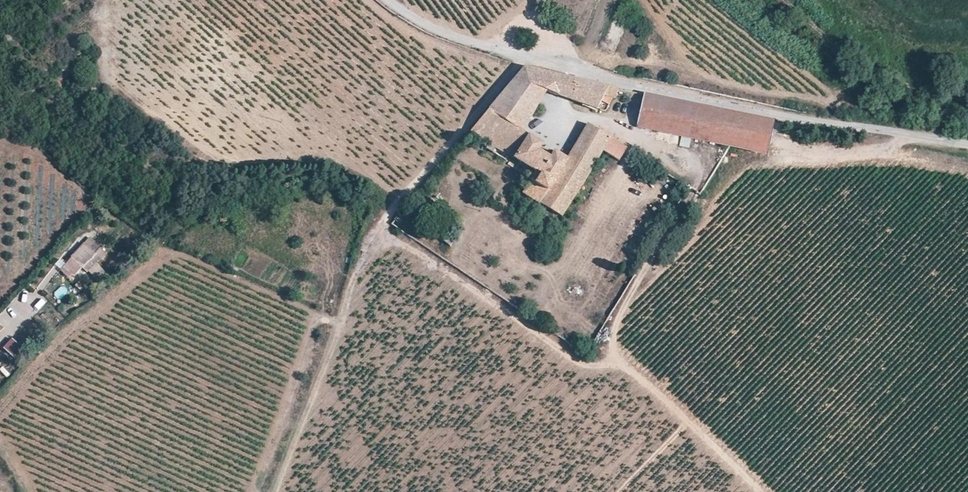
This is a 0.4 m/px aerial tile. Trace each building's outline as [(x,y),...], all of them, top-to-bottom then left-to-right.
[(501,41),(505,37),(501,31),(496,35),(501,41)] [(514,78),(548,89),(597,108),(601,101),(609,104),(619,86),(526,64),(514,78)] [(538,106),(548,89),(514,78),(507,86),(538,106)] [(538,106),(507,86),(470,132),(489,143),(486,147),(493,151),(496,147),(541,172),(523,192),(563,216),(581,188),(604,150),(619,160),(627,147),(588,122),(568,155),(555,149),(551,154),(541,148),(545,142),(524,129),(538,106)] [(638,126),(766,153),(773,119),(645,93),(638,126)] [(680,147),(690,147),(690,138),(680,137),(680,147)] [(395,221),(399,223),(406,217),(402,213),(395,221)] [(450,248),(454,242),(444,233),(439,238),(450,248)] [(84,243),(71,257),(72,258),(67,264),(66,265),(69,268),(77,275),(83,268),(88,272),(100,258),(99,256),(104,250),(96,243),(90,249),(84,243)] [(63,286),(53,293),(58,299),(67,292),(63,286)] [(24,350),(13,339),(4,349),(16,359),(24,350)] [(0,370),(8,377),(13,370),(5,363),(0,370)]
